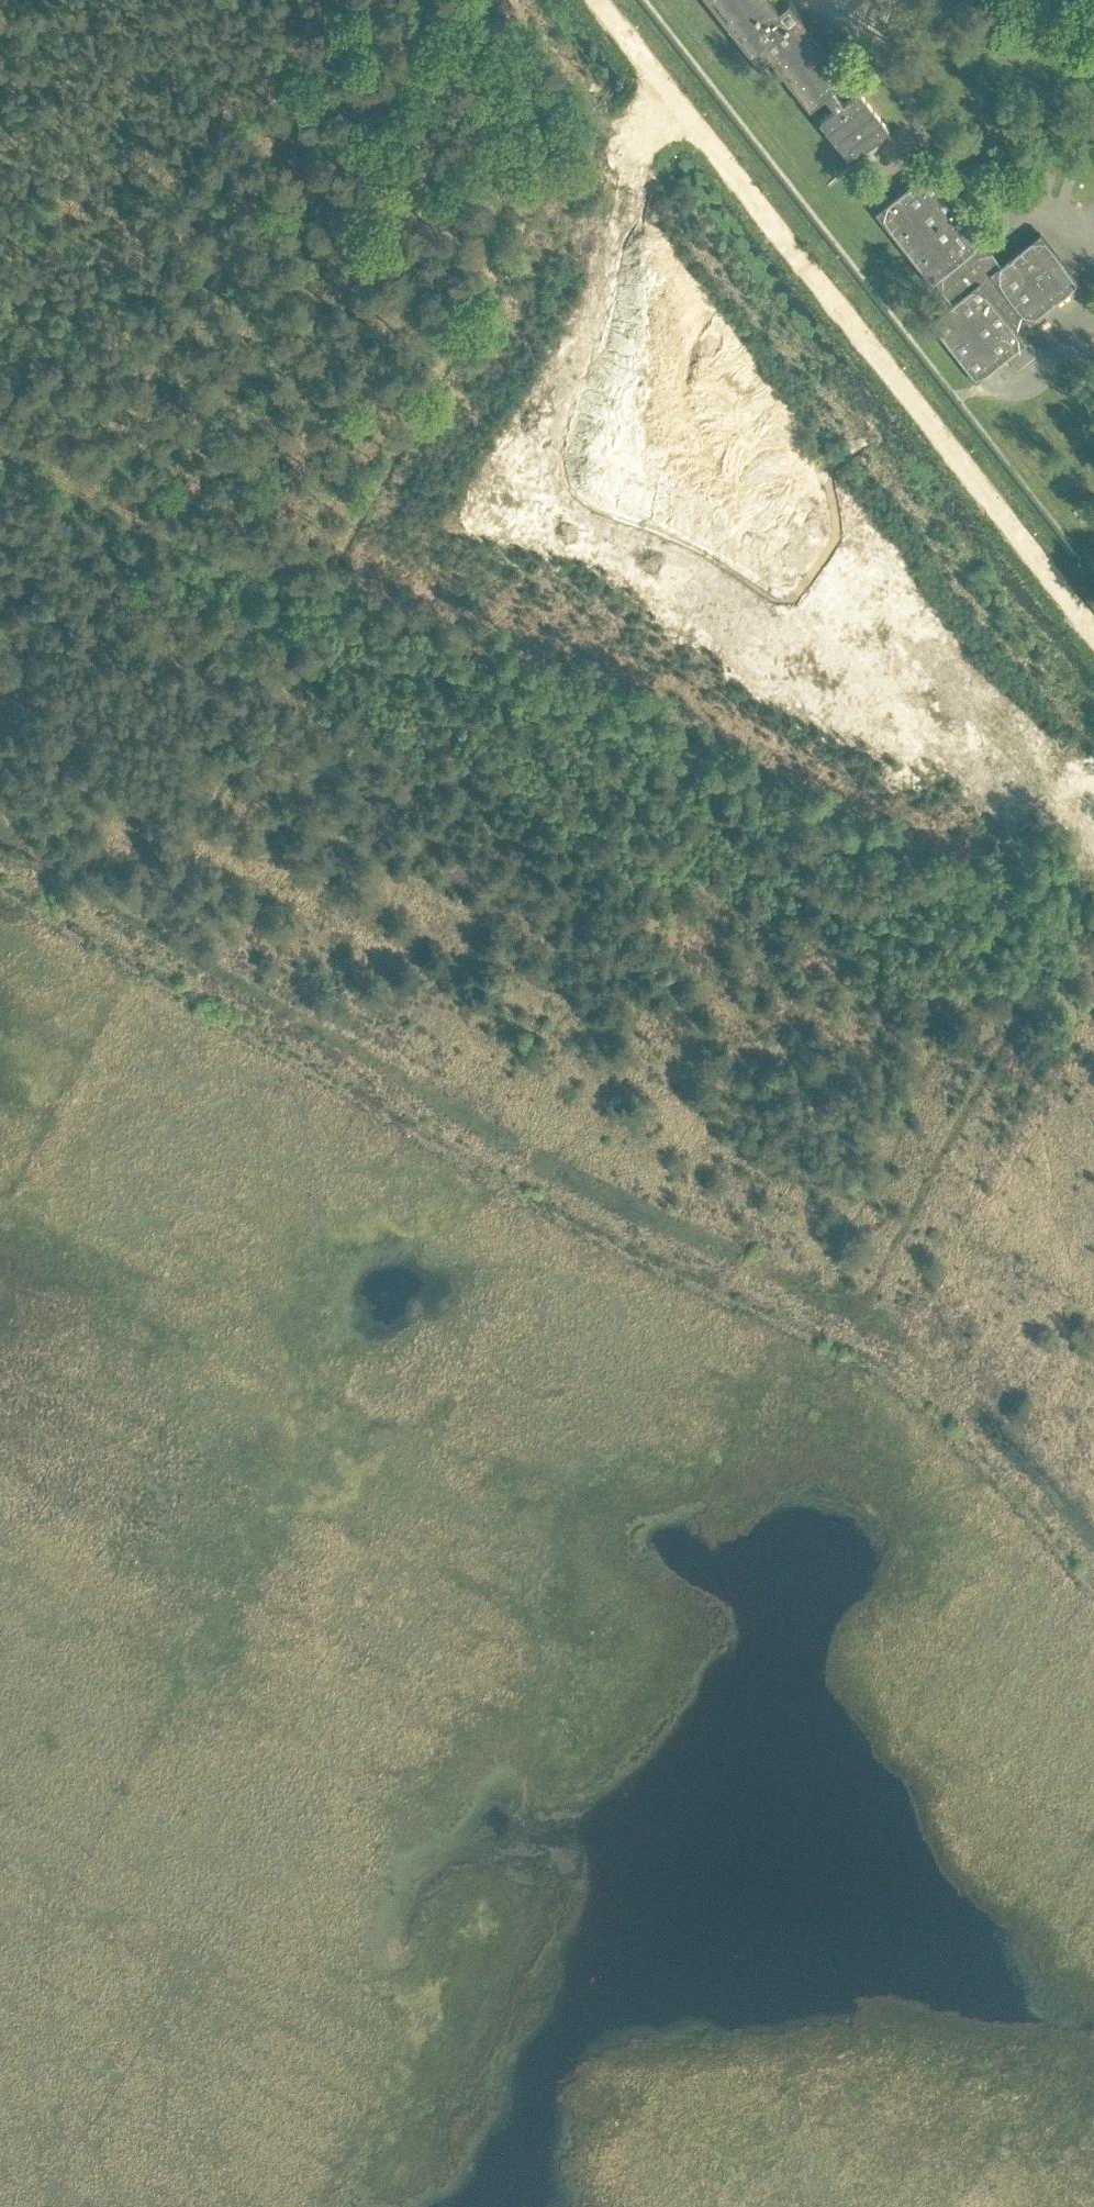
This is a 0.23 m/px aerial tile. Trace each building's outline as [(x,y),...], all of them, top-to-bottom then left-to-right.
[(777,8),(771,0),(709,0),(759,65),(770,57),(809,107),(824,95),(835,109),(819,121),(849,159),(887,129),(858,91),(842,103),(832,90),(847,77),(787,0),(777,8)] [(984,242),(986,240),(930,168),(875,211),(931,282),(934,280),(951,302),(928,320),(976,379),(1026,341),(1015,328),(1027,319),(1029,321),(1079,283),(1039,233),(1001,264),(984,242)]
